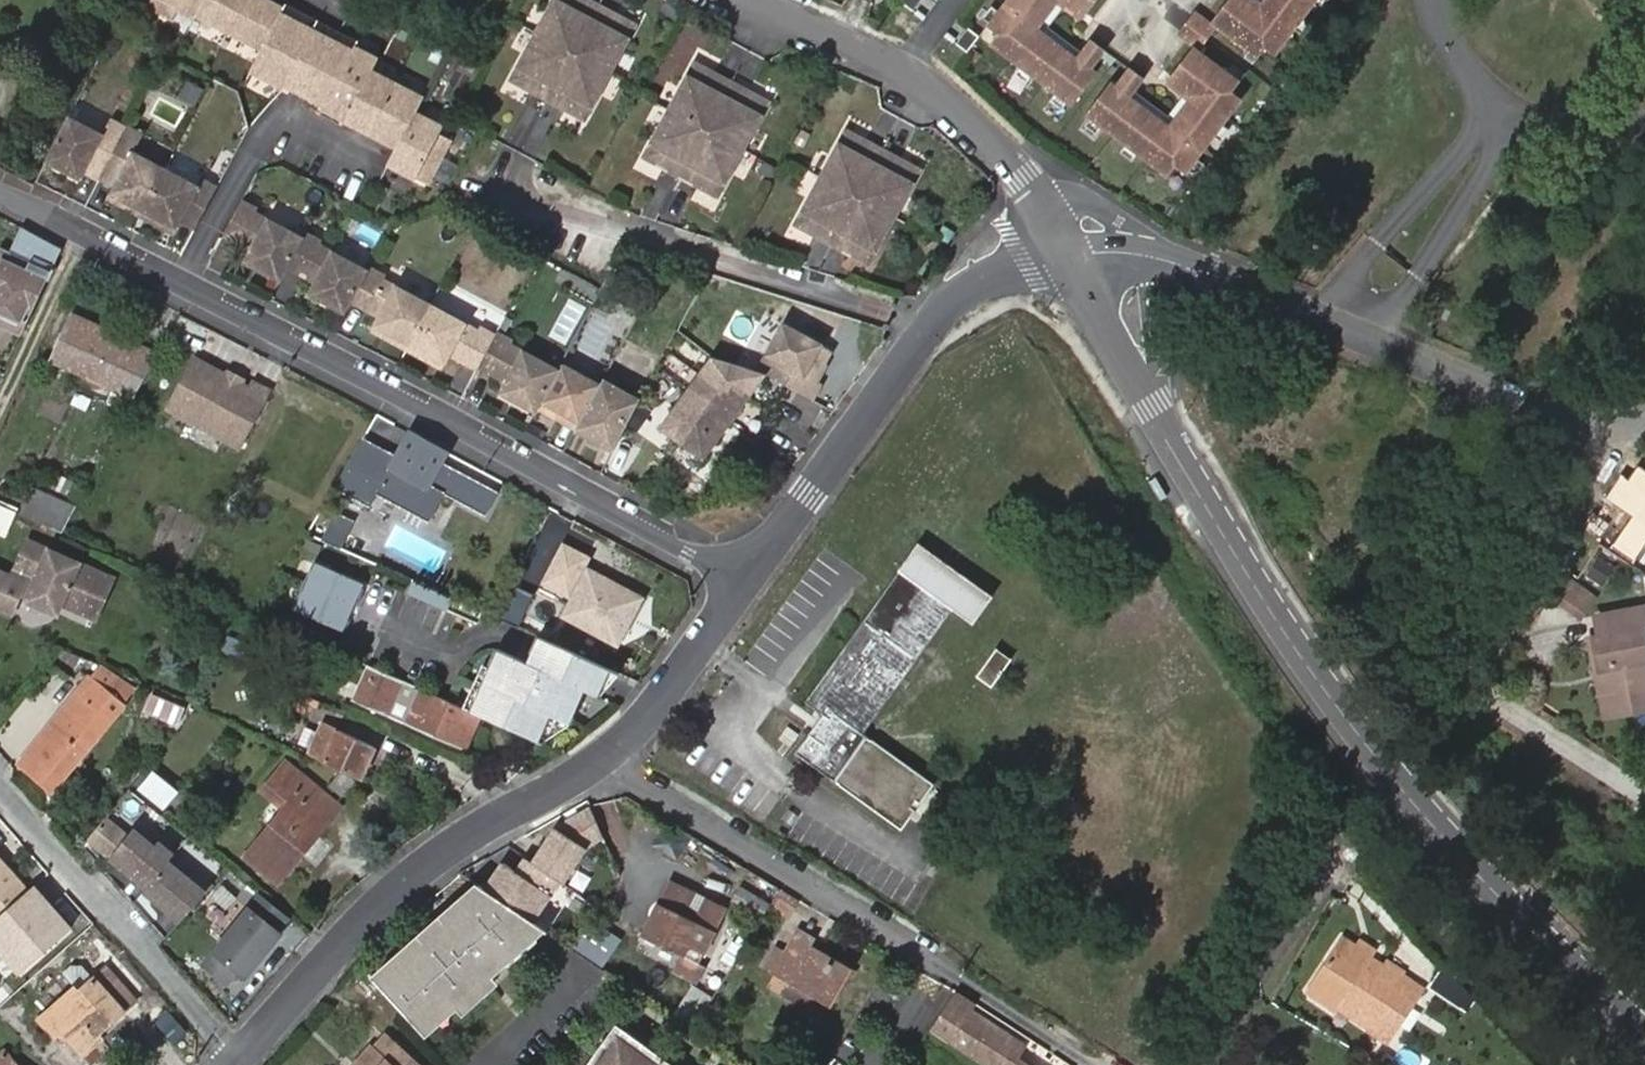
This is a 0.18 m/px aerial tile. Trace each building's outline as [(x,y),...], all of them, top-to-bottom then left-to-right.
[(284,11),(262,0),(153,0),(146,13),(172,27),(179,14),(196,23),(198,18),(262,52),(252,73),(284,90),(285,87),(315,32),(283,14),(284,11)] [(629,30),(595,11),(576,0),(556,0),(536,39),(512,84),(550,105),(581,123),(605,76),(629,30)] [(890,4),(904,13),(914,0),(893,0),(890,4)] [(984,27),(980,32),(989,38),(982,48),(1008,66),(1014,71),(1026,79),(1040,88),(1052,97),(1064,105),(1069,108),(1093,74),(1088,70),(1100,52),(1086,41),(1076,53),(1071,59),(1034,32),(1058,0),(1004,0),(992,16),(984,27)] [(1085,12),(1066,0),(1058,0),(1034,32),(1071,59),(1076,53),(1047,31),(1061,9),(1079,20),(1085,12)] [(1085,12),(1094,0),(1066,0),(1085,12)] [(1247,15),(1223,0),(1205,25),(1213,30),(1252,58),(1259,49),(1274,29),(1285,36),(1290,29),(1299,16),(1307,6),(1312,0),(1258,0),(1247,15)] [(1247,15),(1258,0),(1250,0),(1247,3),(1243,0),(1223,0),(1247,15)] [(287,5),(284,11),(283,14),(315,32),(320,22),(287,5)] [(977,22),(984,27),(992,16),(985,10),(977,22)] [(1205,40),(1213,30),(1205,25),(1189,13),(1172,37),(1188,48),(1195,53),(1205,40)] [(1306,22),(1299,16),(1290,29),(1297,34),(1306,22)] [(1270,56),(1285,36),(1274,29),(1259,49),(1270,56)] [(962,30),(949,47),(961,55),(974,39),(962,30)] [(336,42),(315,32),(285,87),(307,98),(336,42)] [(341,33),(336,42),(353,51),(355,47),(358,43),(341,33)] [(353,51),(336,42),(307,98),(324,107),(322,110),(399,151),(391,167),(428,187),(453,141),(436,132),(440,123),(419,112),(426,99),(372,70),(378,59),(355,47),(353,51)] [(1236,82),(1195,53),(1188,48),(1171,73),(1194,89),(1165,127),(1125,98),(1130,91),(1138,80),(1124,69),(1111,87),(1106,83),(1082,117),(1086,121),(1098,129),(1105,135),(1123,147),(1134,155),(1141,160),(1165,178),(1174,167),(1184,174),(1188,169),(1196,158),(1203,148),(1211,138),(1219,127),(1226,117),(1215,109),(1229,92),(1236,82)] [(709,198),(736,145),(755,105),(724,88),(688,68),(668,107),(640,163),(678,183),(709,198)] [(1026,79),(1014,71),(1009,78),(1021,86),(1026,79)] [(1164,115),(1130,91),(1125,98),(1165,127),(1194,89),(1171,73),(1165,81),(1181,92),(1164,115)] [(1239,100),(1229,92),(1215,109),(1226,117),(1239,100)] [(1058,113),(1064,105),(1052,97),(1046,104),(1058,113)] [(105,135),(72,119),(49,161),(70,172),(67,177),(78,183),(83,176),(99,184),(123,139),(125,136),(109,127),(105,135)] [(1092,137),(1098,129),(1086,121),(1081,128),(1092,137)] [(1225,132),(1219,127),(1211,138),(1218,142),(1225,132)] [(820,181),(795,231),(832,249),(865,265),(890,216),(911,173),(877,155),(841,136),(820,181)] [(142,216),(168,168),(139,153),(142,148),(123,139),(99,184),(113,190),(109,198),(142,216)] [(1129,163),(1134,155),(1123,147),(1117,155),(1129,163)] [(1196,158),(1188,169),(1194,173),(1203,162),(1196,158)] [(70,172),(49,161),(47,167),(67,177),(70,172)] [(180,227),(193,234),(217,190),(204,183),(203,186),(168,168),(142,216),(176,234),(180,227)] [(107,202),(140,221),(142,216),(109,198),(107,202)] [(259,212),(241,202),(221,240),(250,255),(246,262),(266,273),(268,269),(284,277),(286,273),(303,239),(257,215),(259,212)] [(174,238),(176,234),(142,216),(140,221),(174,238)] [(61,249),(21,227),(11,250),(12,250),(52,268),(61,249)] [(349,308),(367,273),(317,247),(318,243),(304,237),(303,239),(286,273),(317,289),(313,297),(331,306),(332,302),(348,310),(349,308)] [(1,245),(0,246),(0,307),(27,320),(48,275),(9,257),(12,250),(11,250),(1,245)] [(48,275),(52,268),(12,250),(9,257),(48,275)] [(268,269),(266,273),(282,281),(284,277),(268,269)] [(382,281),(367,273),(349,308),(378,323),(374,330),(410,350),(430,312),(380,285),(382,281)] [(1175,319),(1182,318),(1180,297),(1172,298),(1175,319)] [(331,306),(346,315),(348,310),(332,302),(331,306)] [(27,320),(0,307),(0,325),(20,334),(27,320)] [(477,336),(430,312),(410,350),(441,366),(445,359),(479,377),(480,374),(496,341),(479,332),(477,336)] [(134,399),(157,355),(73,317),(53,361),(134,399)] [(842,355),(784,323),(758,370),(769,376),(816,402),(842,355)] [(371,335),(408,355),(410,350),(374,330),(371,335)] [(542,412),(561,374),(510,347),(512,343),(499,336),(496,341),(480,374),(507,388),(502,398),(523,408),(526,404),(542,412)] [(410,350),(408,355),(438,372),(441,366),(410,350)] [(243,442),(273,385),(257,376),(254,382),(245,377),(229,369),(197,352),(170,403),(243,442)] [(709,461),(769,376),(712,356),(663,431),(709,461)] [(248,371),(233,363),(229,369),(245,377),(248,371)] [(564,368),(561,374),(542,412),(581,432),(603,387),(564,368)] [(605,383),(603,387),(581,432),(619,451),(643,402),(605,383)] [(523,408),(540,417),(542,412),(526,404),(523,408)] [(496,496),(440,465),(445,455),(407,435),(394,459),(361,441),(342,475),(341,476),(332,491),(368,510),(375,497),(427,525),(443,496),(484,518),(496,496)] [(1157,476),(1150,479),(1160,498),(1167,494),(1157,476)] [(80,488),(56,477),(51,488),(75,499),(80,488)] [(34,490),(22,515),(62,533),(75,509),(34,490)] [(332,514),(320,541),(339,550),(351,523),(332,514)] [(315,555),(320,544),(307,539),(302,549),(315,555)] [(110,578),(25,540),(13,568),(34,577),(24,599),(44,608),(48,598),(58,602),(92,618),(110,578)] [(994,601),(920,547),(901,573),(952,611),(975,627),(994,601)] [(1582,575),(1603,584),(1612,565),(1591,555),(1582,575)] [(314,563),(292,609),(342,633),(364,586),(314,563)] [(621,623),(635,596),(590,572),(565,618),(618,645),(628,626),(621,623)] [(952,611),(901,573),(807,704),(823,716),(796,754),(897,823),(904,828),(910,819),(931,790),(935,784),(927,780),(867,738),(863,734),(952,611)] [(0,574),(0,610),(11,614),(23,583),(0,574)] [(1567,579),(1551,601),(1577,620),(1593,598),(1567,579)] [(450,599),(411,582),(405,593),(445,611),(450,599)] [(512,589),(498,621),(515,628),(529,595),(512,589)] [(641,599),(635,596),(621,623),(628,626),(641,599)] [(1619,712),(1644,707),(1644,646),(1641,628),(1644,627),(1644,610),(1598,619),(1601,636),(1598,637),(1604,666),(1614,665),(1616,677),(1612,678),(1619,712)] [(493,652),(467,713),(477,717),(537,744),(549,718),(567,726),(583,691),(617,673),(535,637),(522,664),(493,652)] [(1605,715),(1619,712),(1612,678),(1616,677),(1614,665),(1604,666),(1598,637),(1590,639),(1605,715)] [(263,655),(229,641),(222,657),(256,670),(263,655)] [(978,678),(991,687),(1010,661),(996,651),(978,678)] [(135,692),(102,665),(19,766),(51,793),(135,692)] [(375,672),(365,667),(350,701),(360,706),(375,672)] [(463,750),(477,717),(467,713),(375,672),(360,706),(463,750)] [(144,692),(137,714),(174,725),(181,703),(144,692)] [(323,760),(335,733),(336,731),(323,725),(309,758),(322,764),(323,760)] [(789,746),(798,733),(785,725),(777,738),(789,746)] [(322,764),(361,781),(375,748),(336,731),(335,733),(323,760),(322,764)] [(322,817),(333,802),(287,764),(263,792),(284,810),(246,856),(278,882),(327,821),(322,817)] [(178,787),(154,769),(142,786),(165,804),(178,787)] [(344,795),(352,785),(339,773),(330,783),(344,795)] [(339,807),(333,802),(322,817),(327,821),(339,807)] [(548,853),(538,867),(563,883),(567,885),(590,848),(606,839),(593,808),(557,828),(543,850),(548,853)] [(127,866),(149,838),(136,827),(130,834),(110,816),(92,836),(127,866)] [(148,885),(176,853),(161,840),(157,845),(149,838),(127,866),(148,885)] [(538,867),(548,853),(543,850),(533,864),(538,867)] [(214,886),(176,853),(148,885),(146,888),(183,921),(214,886)] [(0,859),(0,916),(28,891),(0,859)] [(527,859),(518,873),(523,876),(532,863),(527,859)] [(505,864),(487,892),(536,925),(563,883),(538,867),(533,864),(532,863),(523,876),(518,873),(505,864)] [(742,886),(732,902),(763,920),(771,903),(742,886)] [(479,887),(373,980),(419,1030),(445,1008),(451,1013),(517,956),(512,950),(539,926),(536,925),(487,892),(479,887)] [(685,957),(701,925),(689,919),(697,902),(667,888),(660,904),(664,907),(658,918),(654,917),(644,937),(644,938),(685,957)] [(244,978),(281,935),(278,932),(289,918),(260,894),(202,963),(226,984),(236,971),(244,978)] [(664,907),(660,904),(654,917),(658,918),(664,907)] [(714,931),(701,925),(685,957),(699,964),(714,931)] [(801,930),(786,955),(803,964),(810,951),(813,946),(817,940),(801,930)] [(1374,1016),(1368,1026),(1388,1038),(1413,995),(1367,966),(1371,958),(1342,940),(1311,992),(1340,1009),(1346,1000),(1374,1016)] [(813,946),(810,951),(817,955),(821,949),(813,946)] [(803,964),(786,955),(778,950),(766,969),(790,984),(783,995),(807,1010),(815,997),(830,1007),(852,968),(821,949),(817,955),(810,951),(803,964)] [(75,988),(39,1020),(55,1038),(62,1032),(84,1056),(103,1038),(99,1035),(126,1009),(120,1003),(129,994),(105,967),(79,992),(75,988)] [(689,984),(673,1011),(688,1020),(704,993),(689,984)] [(930,1032),(948,1044),(982,1064),(1032,1064),(1017,1056),(1025,1044),(969,1010),(973,1004),(955,992),(930,1032)] [(135,1001),(129,994),(120,1003),(126,1009),(135,1001)] [(1340,1009),(1368,1026),(1374,1016),(1346,1000),(1340,1009)] [(615,1033),(594,1063),(597,1064),(659,1064),(615,1033)] [(388,1035),(375,1049),(371,1046),(355,1064),(422,1064),(388,1035)] [(4,1052),(0,1056),(0,1064),(15,1064),(4,1052)]
